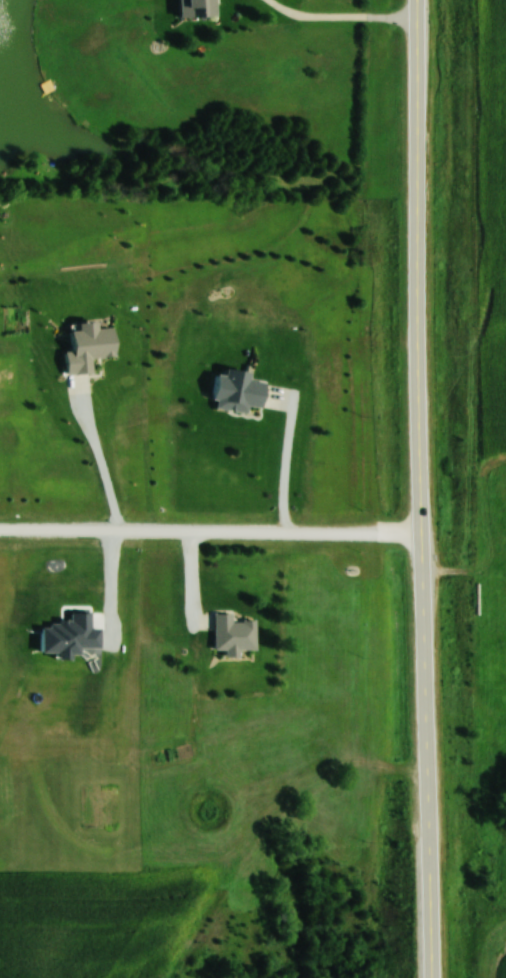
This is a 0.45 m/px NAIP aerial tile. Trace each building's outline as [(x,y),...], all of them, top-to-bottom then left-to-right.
[(216,0),(180,0),(181,16),(216,15),(216,0)] [(93,372),(92,356),(117,355),(116,326),(99,327),(99,321),(78,322),(78,330),(67,330),(68,373),(93,372)] [(268,381),(250,379),(251,369),(227,367),(227,374),(219,373),(215,407),(249,410),(249,404),(265,406),(268,381)] [(257,649),(257,620),(233,620),(233,612),(215,613),(216,649),(227,648),(228,657),(243,656),(242,650),(257,649)]
